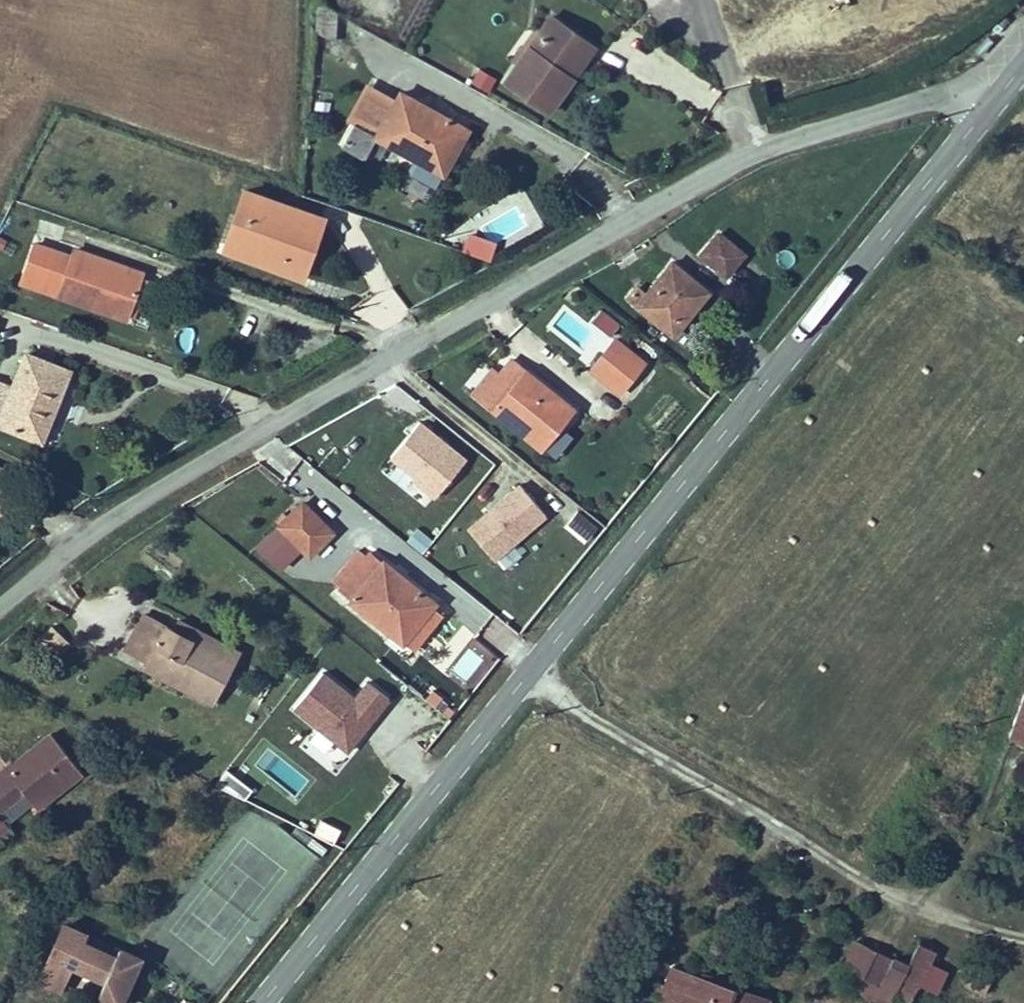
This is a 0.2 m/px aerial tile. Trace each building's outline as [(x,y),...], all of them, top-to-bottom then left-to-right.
[(551,116),(600,49),(553,15),(505,82),(551,116)] [(472,133),(404,94),(398,104),(369,88),(351,121),(356,124),(343,147),(366,159),(376,141),(417,164),(412,173),(440,189),(472,133)] [(222,253),(256,264),(306,281),(327,221),(316,218),(243,193),(222,253)] [(726,272),(744,252),(723,235),(705,253),(726,272)] [(469,237),(465,252),(494,260),(498,245),(469,237)] [(136,318),(149,274),(78,251),(76,259),(43,249),(32,284),(133,319),(136,318)] [(675,336),(710,295),(687,276),(689,274),(676,263),(650,292),(644,287),(633,300),(675,336)] [(647,366),(614,339),(589,370),(621,397),(647,366)] [(577,411),(530,372),(530,373),(514,360),(501,375),(495,370),(472,397),(541,454),(562,428),(569,434),(581,420),(574,415),(577,411)] [(73,373),(31,361),(20,390),(0,383),(0,427),(48,443),(73,373)] [(425,424),(392,461),(435,500),(468,463),(425,424)] [(548,517),(519,486),(468,532),(496,563),(548,517)] [(305,552),(329,532),(300,500),(277,522),(305,552)] [(405,649),(407,646),(415,652),(448,614),(440,608),(388,563),(386,565),(369,551),(365,557),(360,553),(335,582),(356,599),(352,604),(405,649)] [(140,670),(174,687),(207,704),(214,691),(230,659),(237,646),(180,617),(173,631),(139,614),(122,646),(146,658),(140,670)] [(53,626),(35,644),(55,663),(72,645),(53,626)] [(356,696),(325,669),(292,707),(344,752),(391,698),(370,680),(356,696)] [(1005,737),(1023,744),(1023,682),(1005,737)] [(396,713),(416,740),(443,719),(422,693),(396,713)] [(51,736),(14,764),(13,762),(0,772),(0,838),(12,829),(9,825),(37,804),(40,809),(82,777),(51,736)] [(62,924),(36,985),(62,996),(70,978),(102,992),(97,1002),(126,1002),(143,963),(120,953),(116,961),(83,947),(88,935),(62,924)] [(859,944),(846,970),(861,977),(877,984),(897,993),(909,967),(891,959),(859,944)] [(937,952),(919,944),(909,967),(897,993),(896,995),(914,1002),(920,988),(936,995),(946,973),(930,965),(937,952)] [(656,1002),(768,1002),(737,990),(735,995),(669,969),(656,1002)] [(861,977),(855,992),(881,1002),(893,1002),(896,995),(897,993),(877,984),(861,977)]
